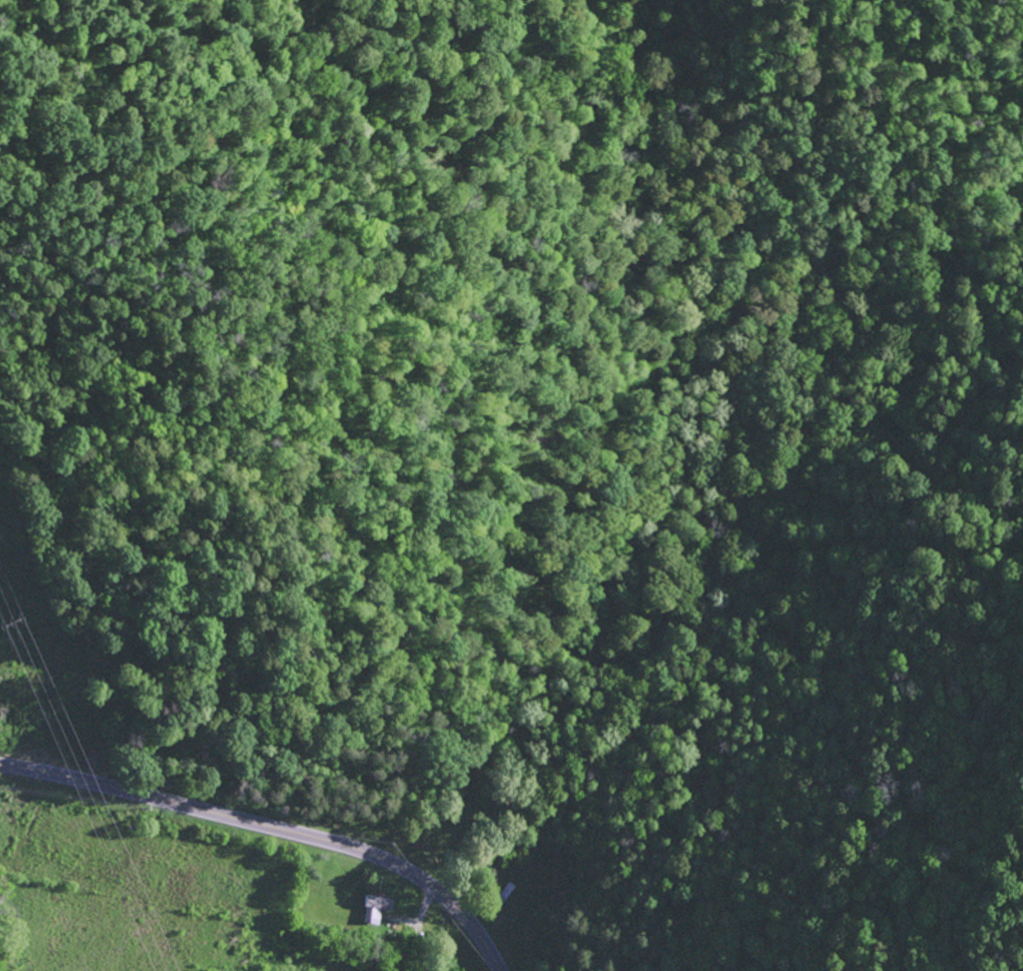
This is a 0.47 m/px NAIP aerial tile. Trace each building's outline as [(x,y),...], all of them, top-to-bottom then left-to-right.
[(389,898),(364,897),(363,923),(378,924),(378,911),(389,911),(389,898)]
